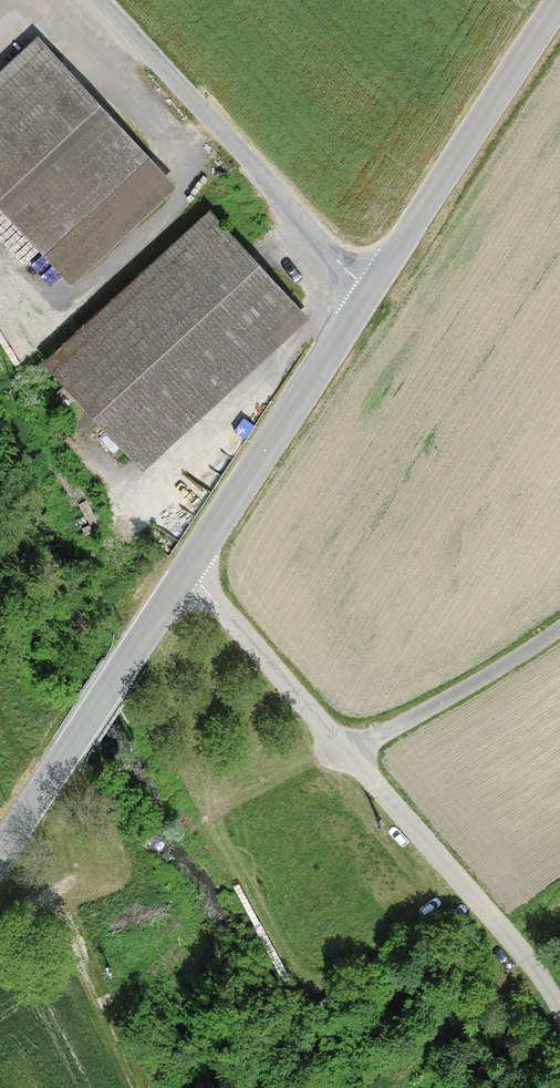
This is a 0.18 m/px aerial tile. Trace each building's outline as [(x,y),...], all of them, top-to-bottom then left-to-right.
[(151,158),(37,35),(0,69),(0,204),(47,254),(151,158)] [(175,183),(151,158),(47,254),(71,280),(175,183)] [(305,316),(208,211),(45,362),(143,467),(305,316)]
